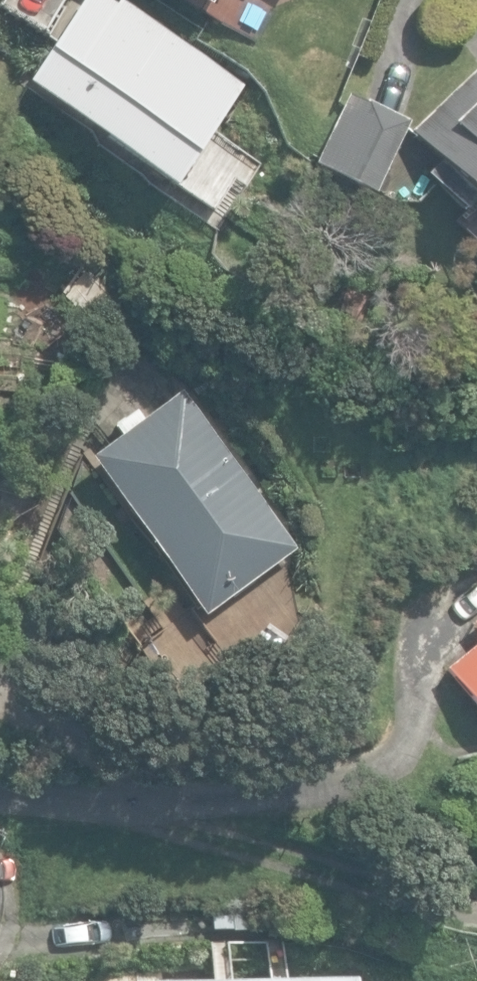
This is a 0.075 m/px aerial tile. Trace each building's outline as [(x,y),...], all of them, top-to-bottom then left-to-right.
[(120,0),(73,0),(23,77),(214,199),(245,151),(206,126),(239,76),(120,0)] [(476,202),(476,68),(411,130),(440,160),(425,174),(460,212),(474,199),(476,202)] [(316,164),(374,193),(409,122),(351,93),(316,164)] [(91,457),(203,615),(295,549),(183,391),(91,457)] [(476,707),(476,641),(445,667),(476,707)]
